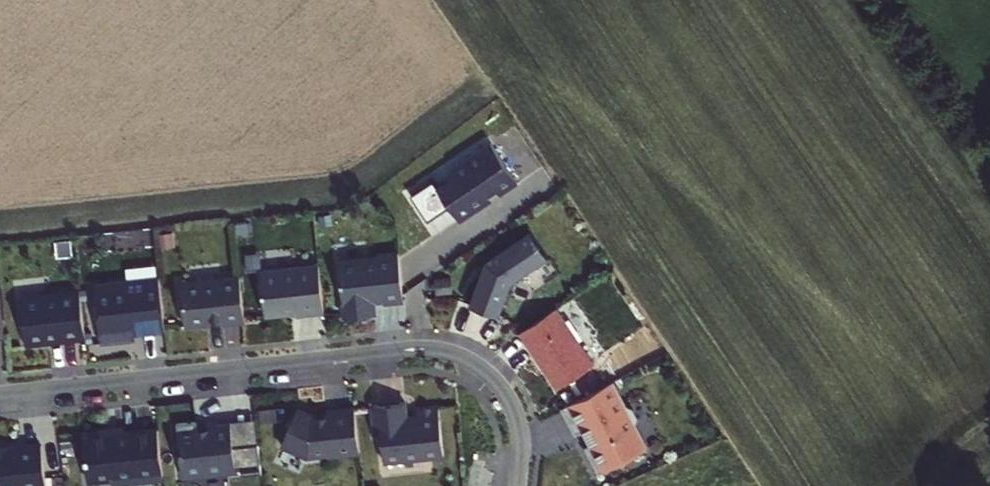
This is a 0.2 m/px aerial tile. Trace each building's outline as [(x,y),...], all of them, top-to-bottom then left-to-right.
[(452,169),(433,182),(453,213),(494,184),(496,187),(513,177),(486,137),(448,162),(452,169)] [(482,257),(467,301),(496,314),(509,277),(543,253),(528,227),(482,257)] [(399,297),(394,249),(373,251),(374,254),(335,258),(341,315),(371,311),(369,297),(379,297),(379,300),(399,297)] [(257,269),(261,312),(292,308),(293,313),(320,310),(315,263),(257,269)] [(176,280),(180,323),(218,319),(219,321),(240,318),(235,273),(176,280)] [(90,282),(97,340),(124,337),(124,332),(161,327),(155,275),(90,282)] [(16,293),(21,341),(46,338),(45,335),(57,333),(57,337),(81,334),(76,286),(16,293)] [(514,329),(553,386),(590,362),(551,305),(514,329)] [(608,378),(559,405),(572,429),(580,424),(589,440),(583,443),(597,468),(642,442),(608,378)] [(369,402),(373,431),(377,430),(380,459),(440,453),(434,403),(412,405),(413,413),(403,414),(401,399),(369,402)] [(294,407),(277,443),(309,456),(356,449),(350,406),(309,413),(294,407)] [(252,416),(215,421),(216,425),(227,424),(230,445),(254,442),(252,416)] [(193,420),(173,422),(179,471),(204,469),(204,472),(227,469),(227,465),(237,464),(238,472),(258,470),(254,442),(230,445),(227,424),(216,425),(215,421),(204,422),(204,427),(194,428),(193,420)] [(118,424),(78,429),(84,478),(105,475),(112,480),(160,475),(154,426),(119,430),(118,424)] [(42,485),(37,442),(18,445),(18,448),(3,449),(2,444),(0,444),(0,485),(33,485),(42,485)]
